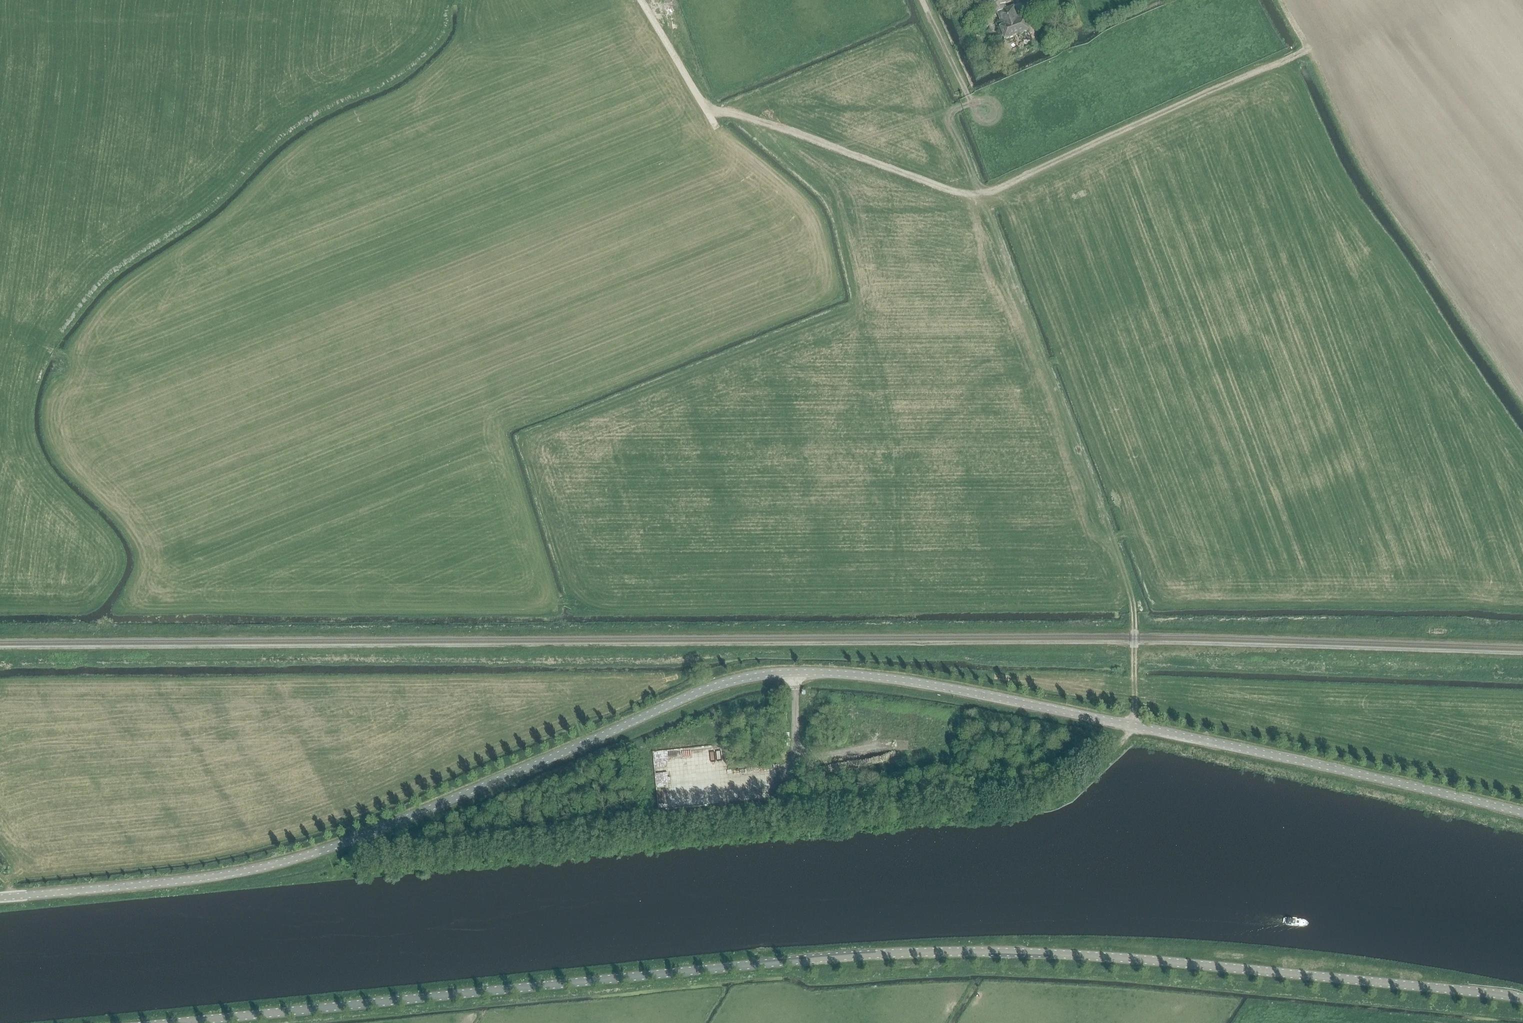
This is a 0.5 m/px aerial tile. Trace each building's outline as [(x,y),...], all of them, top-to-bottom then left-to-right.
[(992,14),(997,12),(1001,24),(1000,25),(1001,26),(999,26),(1004,39),(1028,30),(1023,17),(1022,18),(1022,17),(1018,18),(1013,5),(1005,8),(1004,3),(1005,3),(1004,0),(987,0),(992,14)] [(1105,21),(1114,16),(1110,10),(1101,14),(1105,21)]
